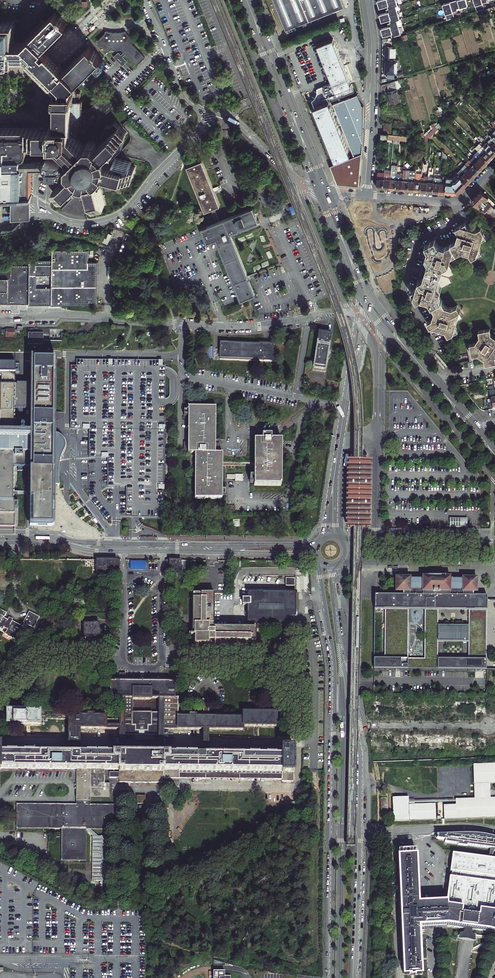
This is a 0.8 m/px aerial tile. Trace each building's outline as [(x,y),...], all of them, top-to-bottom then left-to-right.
[(343,9),(340,0),(272,0),(285,32),(343,9)] [(393,36),(402,33),(398,20),(401,19),(397,5),(399,5),(398,0),(388,0),(389,5),(389,6),(390,7),(388,8),(388,9),(389,11),(391,19),(391,20),(392,21),(389,22),(390,24),(390,25),(392,33),(393,34),(393,36)] [(448,20),(456,17),(454,12),(459,11),(458,9),(469,6),(467,0),(459,0),(453,1),(446,4),(444,4),(448,20)] [(478,11),(486,9),(484,4),(489,2),(488,0),(489,0),(475,0),(478,11)] [(22,37),(15,37),(15,41),(30,41),(58,13),(53,7),(22,37)] [(389,11),(381,13),(383,21),(391,19),(389,11)] [(74,87),(102,59),(97,55),(99,54),(94,49),(93,50),(89,47),(67,69),(56,58),(45,47),(68,24),(64,19),(65,18),(62,15),(61,16),(58,13),(30,41),(15,41),(15,37),(15,16),(0,16),(0,13),(0,63),(10,63),(10,60),(31,61),(42,72),(56,86),(56,92),(74,87)] [(390,25),(382,27),(385,35),(392,33),(390,25)] [(99,41),(109,51),(112,49),(113,49),(115,49),(116,49),(118,49),(119,48),(120,48),(124,52),(126,54),(137,66),(145,58),(132,43),(135,41),(126,32),(123,33),(120,33),(117,33),(113,33),(110,32),(106,31),(105,34),(99,41)] [(333,39),(318,46),(332,82),(336,90),(351,84),(339,54),(333,39)] [(386,58),(396,59),(396,52),(393,52),(393,48),(387,47),(387,53),(386,58)] [(126,54),(124,52),(121,55),(119,52),(114,56),(122,66),(127,61),(123,56),(126,54)] [(397,73),(398,63),(385,63),(385,70),(385,75),(388,75),(389,80),(396,78),(395,75),(395,73),(397,73)] [(315,108),(336,161),(349,155),(328,102),(337,99),(340,98),(354,92),(351,84),(336,90),(332,82),(317,88),(317,92),(316,96),(315,98),(313,101),(316,107),(315,108)] [(400,101),(394,82),(387,84),(390,92),(388,92),(389,97),(391,104),(400,101)] [(10,197),(10,220),(22,221),(29,221),(29,216),(29,200),(29,197),(30,197),(30,195),(30,167),(47,167),(47,173),(62,174),(62,167),(65,168),(65,169),(67,169),(71,172),(50,192),(54,196),(58,200),(62,196),(62,197),(64,199),(76,187),(75,185),(74,186),(73,186),(81,179),(83,179),(85,180),(87,180),(93,204),(94,208),(105,205),(102,193),(98,178),(103,175),(104,173),(106,171),(120,175),(132,178),(135,167),(132,166),(108,160),(108,157),(107,154),(127,133),(116,122),(112,125),(109,125),(107,127),(106,131),(103,134),(107,138),(100,145),(95,141),(88,140),(84,143),(78,137),(81,134),(81,135),(118,99),(107,89),(88,108),(83,108),(83,98),(81,98),(81,91),(78,91),(78,89),(77,88),(75,88),(74,87),(56,92),(55,92),(56,99),(57,99),(57,121),(55,121),(53,121),(51,123),(50,124),(49,126),(49,128),(45,128),(45,126),(37,126),(37,128),(0,128),(0,197),(10,197)] [(334,104),(353,154),(356,153),(357,126),(357,106),(357,95),(341,101),(340,98),(337,99),(339,102),(334,104)] [(494,150),(494,141),(491,137),(487,142),(488,143),(494,150)] [(478,150),(489,161),(491,158),(493,156),(484,148),(482,146),(479,143),(474,147),(478,150)] [(484,148),(493,156),(494,154),(494,150),(488,143),(485,146),(486,146),(484,148)] [(473,155),(474,156),(484,166),(486,164),(489,161),(478,150),(473,155)] [(360,154),(330,166),(337,184),(359,186),(362,155),(360,154)] [(484,166),(474,156),(470,160),(480,170),(482,168),(484,166)] [(220,205),(202,160),(187,166),(205,210),(211,208),(217,222),(202,228),(207,241),(217,238),(221,248),(241,300),(254,294),(230,232),(257,221),(254,213),(252,208),(220,220),(215,207),(220,205)] [(477,172),(480,170),(470,160),(469,160),(465,164),(476,174),(477,172)] [(476,174),(465,164),(461,169),(462,170),(471,179),(474,176),(476,174)] [(392,188),(395,188),(396,174),(397,167),(397,166),(391,165),(390,170),(389,188),(392,188)] [(403,167),(403,174),(402,189),(405,189),(408,189),(410,170),(406,169),(406,167),(403,167)] [(428,172),(427,176),(426,191),(429,191),(432,191),(434,177),(434,167),(432,169),(432,172),(428,172)] [(471,179),(462,170),(456,176),(459,180),(458,182),(453,183),(457,193),(463,188),(471,179)] [(453,179),(446,178),(445,192),(448,193),(452,193),(457,193),(453,183),(452,183),(453,179)] [(471,200),(489,217),(494,216),(494,209),(486,201),(489,197),(481,190),(479,193),(471,200)] [(479,248),(482,241),(487,238),(481,227),(476,230),(468,228),(466,223),(456,228),(458,233),(457,237),(456,241),(446,246),(438,244),(435,239),(425,244),(428,249),(426,257),(428,262),(424,278),(419,280),(416,288),(411,291),(417,301),(422,298),(429,300),(432,305),(434,311),(434,314),(432,319),(428,321),(433,331),(438,329),(446,331),(448,336),(458,330),(456,325),(458,318),(463,315),(458,305),(453,308),(448,306),(445,305),(442,300),(440,295),(442,288),(452,282),(449,277),(454,274),(449,264),(451,257),(457,254),(461,251),(465,252),(469,253),(472,258),(482,253),(479,248)] [(9,303),(79,304),(97,305),(97,263),(88,263),(88,252),(53,251),(53,260),(31,260),(31,265),(0,265),(0,303),(9,303)] [(79,304),(9,303),(9,310),(14,310),(14,313),(21,314),(21,307),(79,308),(79,304)] [(15,330),(7,330),(7,337),(15,337),(21,337),(21,333),(23,333),(23,328),(18,328),(18,331),(15,331),(15,330)] [(469,344),(471,355),(477,354),(480,357),(483,359),(484,364),(494,362),(494,360),(494,357),(494,356),(494,337),(490,334),(489,328),(478,331),(479,336),(474,343),(469,344)] [(331,333),(319,331),(313,370),(326,372),(331,333)] [(259,344),(259,345),(221,344),(220,344),(219,360),(272,362),(273,344),(262,344),(259,344)] [(20,364),(0,364),(0,529),(14,529),(14,509),(18,509),(18,502),(13,502),(13,468),(30,468),(29,529),(52,529),(54,526),(55,487),(61,487),(61,475),(62,470),(64,450),(65,437),(65,426),(65,418),(63,409),(60,406),(58,404),(56,404),(56,361),(31,361),(32,386),(14,386),(14,374),(20,374),(20,364)] [(165,367),(162,367),(162,361),(77,361),(77,367),(71,367),(70,429),(80,429),(89,430),(89,458),(99,458),(108,458),(108,486),(118,486),(126,486),(126,511),(132,511),(132,517),(142,518),(158,518),(158,512),(164,512),(165,367)] [(217,408),(191,408),(190,453),(197,453),(197,499),(224,499),(224,467),(257,467),(257,479),(256,479),(255,482),(257,482),(257,486),(285,487),(285,441),(275,441),(275,436),(266,436),(266,440),(258,440),(258,463),(224,463),(224,454),(217,454),(217,439),(217,408)] [(360,528),(367,528),(367,518),(367,517),(368,466),(361,466),(357,466),(349,466),(348,517),(348,528),(355,528),(360,528)] [(449,519),(449,528),(467,528),(467,519),(449,519)] [(117,560),(96,560),(96,573),(115,573),(115,568),(115,566),(117,566),(117,560)] [(171,566),(171,569),(171,574),(179,574),(179,571),(181,571),(181,561),(169,561),(169,566),(171,566)] [(292,578),(286,578),(285,586),(295,586),(295,576),(292,576),(292,578)] [(463,578),(463,580),(451,580),(450,577),(423,577),(422,580),(410,580),(410,578),(396,578),(396,592),(403,592),(403,596),(374,595),(374,610),(385,610),(384,658),(374,658),(374,669),(487,670),(487,600),(487,596),(473,596),(473,593),(477,593),(477,578),(463,578)] [(247,606),(247,624),(278,625),(278,627),(283,627),(283,624),(295,625),(295,608),(297,608),(297,594),(295,594),(295,593),(248,592),(248,599),(243,599),(243,606),(247,606)] [(192,598),(192,627),(214,628),(214,593),(200,593),(200,594),(193,594),(193,598),(192,598)] [(12,621),(11,622),(8,620),(4,618),(6,613),(0,610),(0,627),(1,628),(0,629),(2,630),(4,628),(8,630),(5,634),(20,643),(29,626),(34,628),(37,623),(40,617),(29,612),(23,622),(24,623),(22,627),(12,621)] [(214,628),(192,627),(192,635),(189,635),(189,636),(193,636),(193,649),(251,650),(251,649),(257,649),(257,641),(256,641),(256,628),(235,628),(235,623),(227,623),(227,628),(214,628)] [(83,637),(93,637),(99,637),(99,636),(101,635),(101,632),(99,630),(99,624),(84,624),(83,637)] [(164,681),(164,678),(159,678),(159,682),(125,681),(125,674),(120,674),(120,681),(115,681),(109,681),(109,686),(108,686),(108,689),(109,689),(109,690),(110,690),(110,698),(120,698),(120,720),(106,719),(106,716),(94,716),(94,713),(87,713),(87,716),(41,715),(41,710),(7,710),(7,715),(6,715),(6,717),(7,717),(7,724),(41,724),(41,719),(69,719),(69,734),(80,734),(80,728),(120,728),(119,750),(114,750),(114,754),(106,754),(106,749),(99,749),(99,748),(87,749),(87,753),(79,753),(80,747),(69,747),(68,753),(0,753),(1,745),(0,745),(0,786),(0,768),(77,768),(76,805),(18,804),(18,827),(63,828),(62,860),(85,860),(85,828),(122,829),(122,805),(91,805),(91,798),(110,798),(110,783),(104,783),(104,769),(119,769),(119,772),(109,772),(109,777),(118,777),(119,782),(162,783),(163,778),(167,778),(167,773),(169,773),(169,778),(179,778),(179,776),(185,776),(185,773),(202,773),(202,778),(209,778),(210,773),(273,774),(273,779),(282,779),(282,781),(293,781),(293,747),(282,747),(282,756),(208,755),(208,749),(203,749),(203,755),(196,754),(196,750),(189,750),(189,748),(177,750),(177,754),(169,754),(169,751),(163,751),(164,729),(203,729),(203,735),(208,735),(208,729),(243,730),(243,726),(276,727),(276,724),(276,714),(276,713),(264,713),(254,713),(243,712),(243,717),(214,716),(214,717),(209,717),(203,717),(196,717),(196,715),(190,714),(190,717),(177,717),(178,698),(174,698),(174,682),(170,682),(170,681),(164,681)] [(212,703),(209,699),(208,699),(207,700),(205,699),(203,698),(200,703),(199,705),(203,707),(203,717),(209,717),(209,707),(213,705),(212,703)] [(80,747),(80,734),(69,734),(69,747),(80,747)] [(473,765),(475,799),(456,799),(456,805),(444,806),(445,819),(494,817),(494,798),(490,798),(489,784),(494,784),(494,764),(473,765)] [(136,796),(136,805),(146,805),(146,796),(136,796)] [(435,804),(408,805),(408,797),(393,798),(393,821),(436,819),(435,804)] [(438,833),(437,840),(446,841),(447,843),(459,844),(460,846),(470,846),(492,849),(491,859),(494,859),(494,857),(494,836),(494,835),(485,835),(470,834),(455,834),(438,833)] [(453,854),(450,872),(452,872),(451,878),(450,878),(446,902),(418,903),(416,855),(399,856),(404,975),(411,974),(411,976),(415,976),(415,974),(422,974),(419,926),(448,925),(448,926),(489,931),(489,930),(494,932),(494,859),(453,854)] [(184,920),(190,925),(194,920),(188,915),(184,920)] [(233,971),(227,971),(227,966),(221,966),(216,966),(216,977),(233,977),(233,971)]
